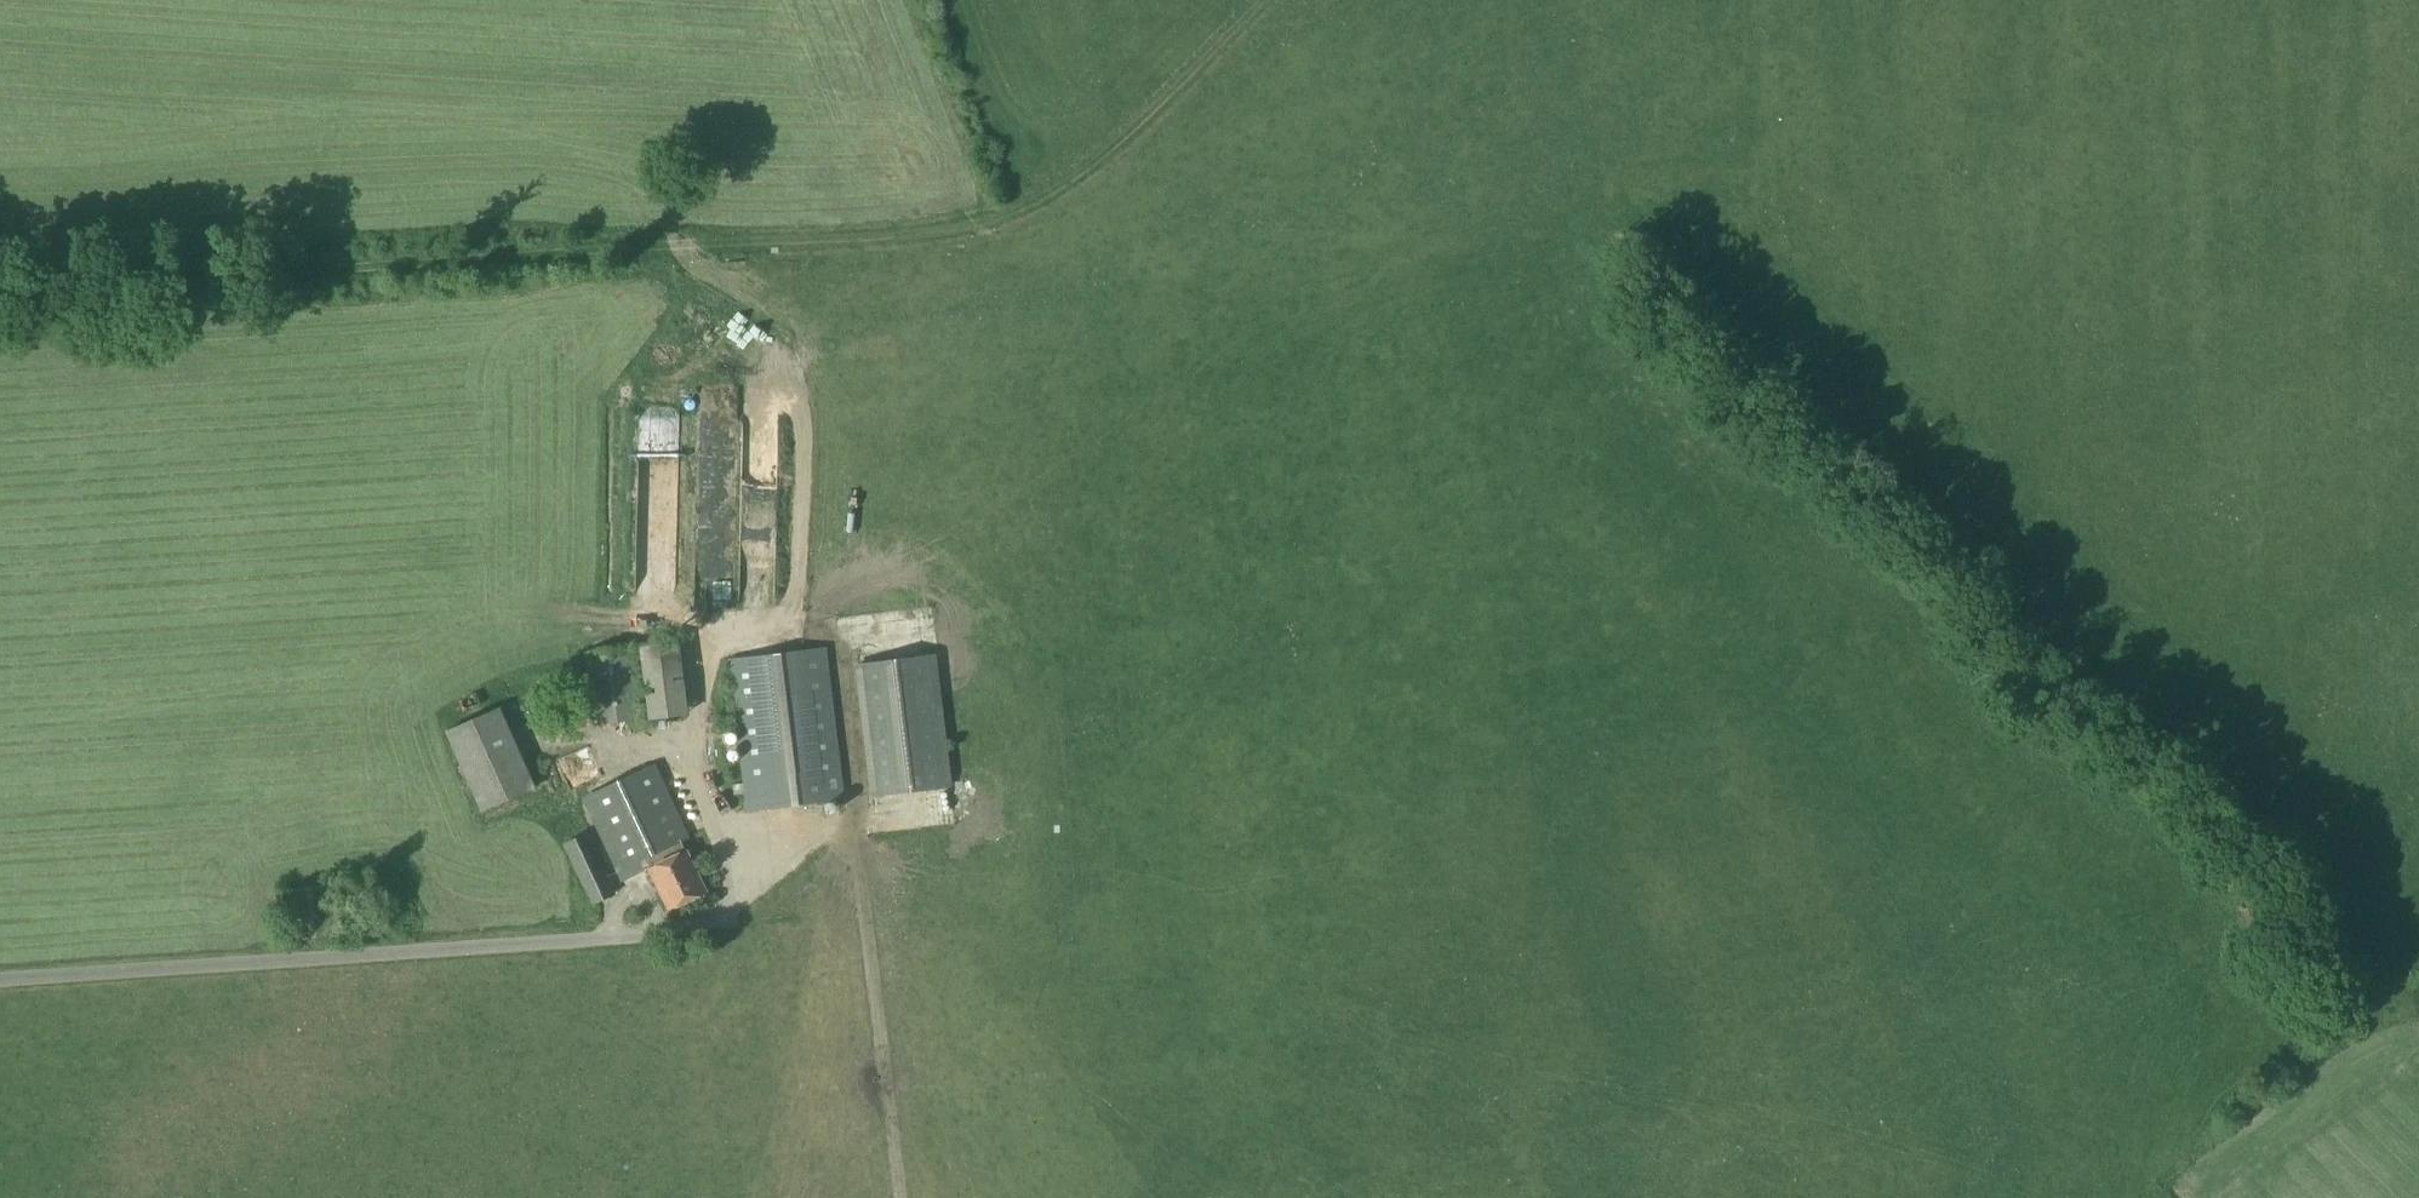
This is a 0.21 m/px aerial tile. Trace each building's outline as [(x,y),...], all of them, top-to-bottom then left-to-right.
[(742,421),(743,403),(726,402),(725,419),(742,421)] [(750,551),(778,550),(778,539),(750,540),(750,551)] [(684,705),(678,641),(645,643),(651,708),(684,705)] [(585,654),(590,697),(594,726),(641,720),(633,648),(585,654)] [(729,660),(747,812),(844,800),(826,649),(729,660)] [(857,667),(873,797),(951,787),(935,658),(857,667)] [(445,734),(480,812),(535,789),(500,709),(445,734)] [(582,802),(615,872),(675,843),(643,773),(582,802)] [(586,833),(564,843),(583,882),(605,872),(586,833)] [(650,871),(668,910),(706,893),(687,853),(650,871)]
